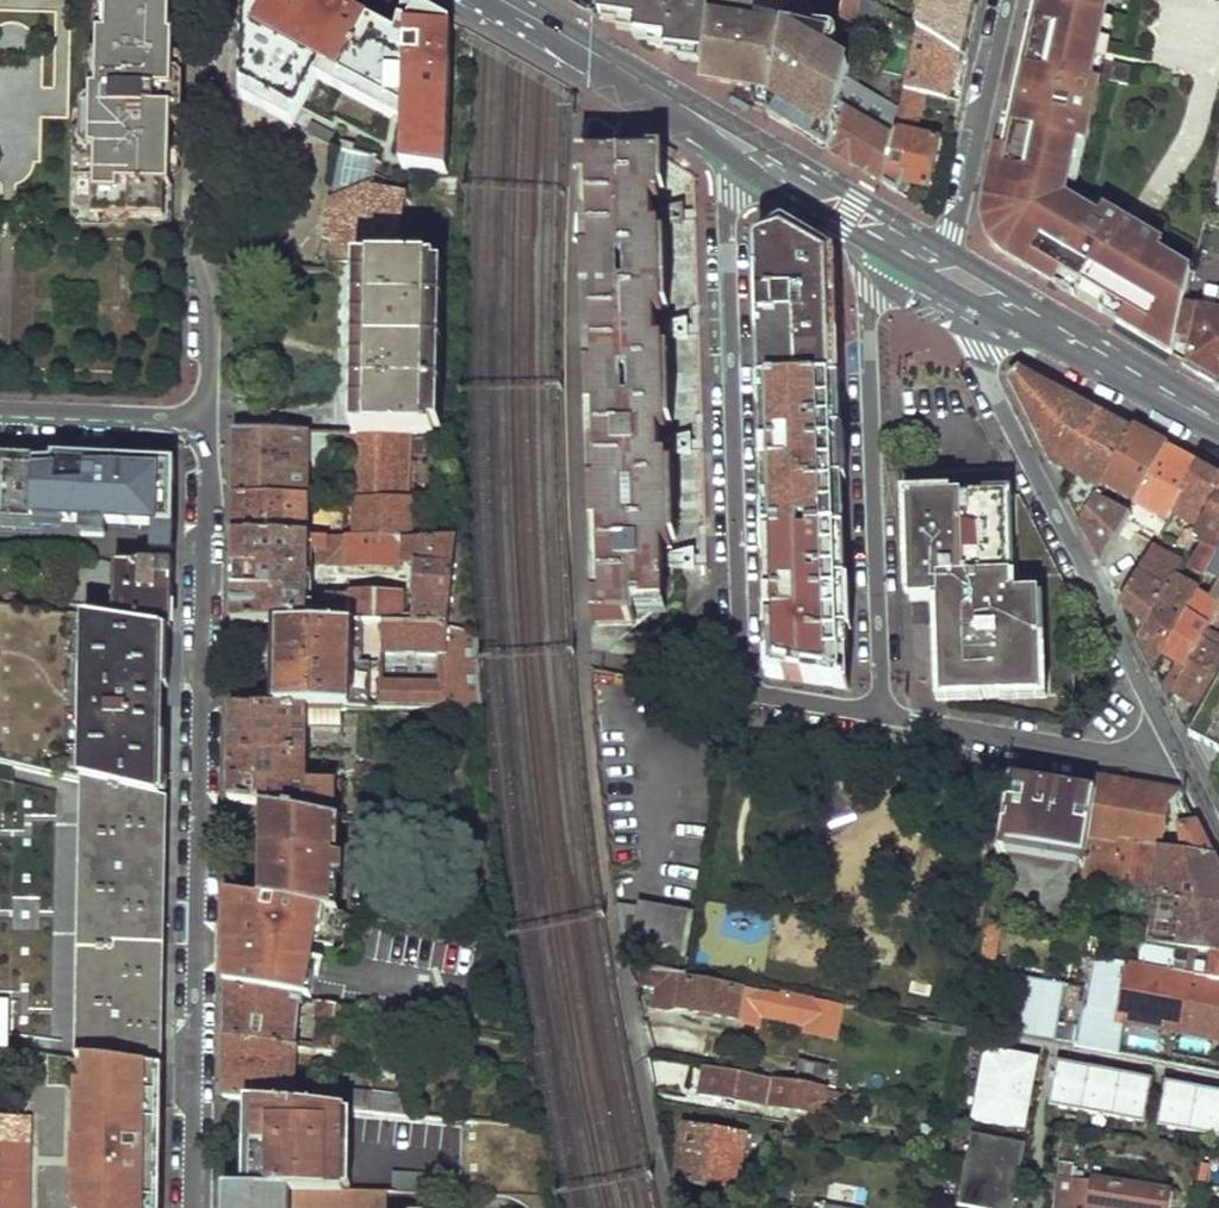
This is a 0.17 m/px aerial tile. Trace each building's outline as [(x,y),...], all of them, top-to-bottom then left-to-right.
[(109,35),(102,35),(100,90),(94,89),(94,109),(85,109),(85,135),(94,135),(93,151),(99,151),(97,218),(166,220),(167,187),(170,187),(173,123),(183,123),(183,94),(173,93),(174,36),(170,36),(171,0),(110,0),(109,35)] [(242,86),(299,114),(317,77),(323,67),(398,104),(406,108),(404,167),(450,170),(457,26),(413,0),(410,0),(401,40),(327,0),(244,0),(242,86)] [(670,54),(703,60),(712,0),(603,0),(601,22),(639,27),(638,39),(671,44),(670,54)] [(703,60),(701,78),(708,82),(767,92),(780,25),(750,21),(752,6),(717,0),(712,0),(703,60)] [(833,145),(842,99),(846,73),(829,69),(830,61),(822,60),(829,33),(803,27),(809,0),(789,0),(784,22),(780,21),(780,25),(767,92),(764,115),(804,136),(832,151),(833,145)] [(978,218),(982,232),(988,245),(1005,259),(1075,296),(1079,289),(1103,305),(1099,314),(1171,355),(1177,337),(1183,305),(1193,261),(1097,208),(1094,216),(1062,197),(1071,145),(1084,146),(1103,44),(1096,40),(1105,0),(1028,0),(978,218)] [(919,93),(929,94),(930,87),(964,93),(971,61),(918,33),(906,90),(919,93)] [(1132,66),(1115,63),(1111,80),(1128,84),(1132,66)] [(393,115),(398,104),(323,67),(317,77),(393,115)] [(242,99),(293,125),(299,114),(242,86),(242,99)] [(886,184),(901,191),(905,184),(929,190),(940,125),(915,120),(919,93),(906,90),(895,137),(886,184)] [(859,168),(886,184),(895,137),(852,126),(853,99),(842,99),(833,145),(832,151),(859,168)] [(579,159),(596,621),(640,625),(653,607),(662,609),(660,556),(669,556),(668,511),(666,442),(664,342),(661,244),(659,156),(621,154),(620,130),(611,125),(608,127),(600,123),(598,123),(588,127),(579,159)] [(366,154),(362,184),(403,192),(407,168),(404,167),(366,154)] [(403,192),(399,215),(456,219),(456,170),(407,168),(403,192)] [(356,234),(355,258),(359,258),(391,259),(399,215),(403,192),(362,184),(362,191),(337,189),(326,196),(323,223),(333,233),(356,234)] [(759,341),(761,383),(839,381),(836,314),(834,256),(779,225),(756,248),(759,341)] [(359,258),(359,431),(406,432),(432,433),(432,261),(391,259),(359,258)] [(1186,337),(1185,342),(1195,345),(1190,363),(1209,374),(1218,380),(1218,305),(1217,310),(1183,305),(1177,337),(1186,337)] [(1009,373),(1050,455),(1080,470),(1068,489),(1082,517),(1135,426),(1094,404),(1020,364),(1009,373)] [(761,383),(765,521),(844,518),(839,381),(761,383)] [(1135,426),(1082,517),(1103,558),(1127,516),(1168,444),(1151,435),(1135,426)] [(235,465),(235,495),(310,496),(310,432),(236,431),(235,465)] [(357,445),(357,496),(395,497),(395,456),(406,456),(406,432),(359,431),(319,432),(319,444),(357,445)] [(1168,444),(1127,516),(1136,521),(1147,504),(1166,518),(1171,510),(1200,462),(1185,453),(1168,444)] [(1171,510),(1200,530),(1218,498),(1218,472),(1214,469),(1200,462),(1171,510)] [(1006,463),(907,469),(913,596),(940,594),(945,693),(1078,689),(1074,590),(1020,487),(1007,487),(1006,463)] [(95,465),(94,525),(174,529),(175,511),(175,468),(95,465)] [(235,517),(234,535),(309,535),(310,496),(235,495),(235,517)] [(357,496),(357,535),(403,534),(411,534),(410,497),(395,497),(357,496)] [(1200,530),(1197,534),(1208,541),(1197,562),(1209,568),(1212,564),(1218,551),(1218,498),(1200,530)] [(765,521),(771,674),(849,687),(844,518),(765,521)] [(316,523),(316,535),(351,535),(350,523),(316,523)] [(1140,533),(1113,578),(1121,595),(1126,586),(1152,542),(1140,533)] [(233,576),(233,623),(280,623),(447,622),(456,534),(418,534),(418,564),(418,613),(402,612),(402,595),(324,594),(323,615),(308,615),(309,541),(316,542),(316,545),(325,545),(325,563),(402,564),(403,534),(357,535),(351,535),(316,535),(309,535),(234,535),(233,576)] [(403,534),(402,564),(418,564),(418,534),(411,534),(403,534)] [(1152,542),(1126,586),(1140,600),(1131,615),(1139,630),(1172,575),(1184,555),(1176,551),(1170,556),(1152,542)] [(115,562),(113,621),(163,628),(172,629),(173,599),(174,565),(115,562)] [(1172,575),(1139,630),(1156,662),(1166,642),(1196,590),(1172,575)] [(1166,642),(1176,649),(1162,674),(1169,689),(1172,685),(1218,605),(1218,597),(1215,595),(1200,584),(1196,590),(1166,642)] [(1172,685),(1201,702),(1218,671),(1218,605),(1172,685)] [(87,618),(77,1058),(79,1058),(154,1066),(157,933),(158,876),(162,683),(163,628),(113,621),(87,618)] [(280,623),(277,706),(341,707),(482,708),(475,629),(447,622),(280,623)] [(1201,702),(1188,725),(1218,743),(1218,671),(1201,702)] [(230,757),(229,799),(265,805),(340,817),(340,763),(335,763),(331,767),(331,771),(306,771),(306,714),(333,714),(333,720),(336,725),(340,725),(341,707),(277,706),(231,706),(230,757)] [(1020,774),(1006,845),(1013,847),(1015,838),(1092,854),(1106,789),(1056,780),(1020,774)] [(1106,789),(1092,854),(1085,880),(1157,894),(1180,789),(1146,783),(1109,777),(1106,789)] [(1157,894),(1218,906),(1218,856),(1190,791),(1185,790),(1180,789),(1157,894)] [(265,805),(264,900),(331,911),(340,913),(340,817),(265,805)] [(331,911),(264,900),(228,894),(226,943),(225,986),(301,998),(311,999),(315,979),(309,978),(315,945),(338,950),(342,933),(327,931),(331,911)] [(1147,941),(1207,952),(1218,954),(1218,906),(1157,894),(1147,941)] [(698,917),(622,902),(627,946),(689,959),(698,917)] [(1203,968),(1176,962),(1174,972),(1218,981),(1218,954),(1207,952),(1203,968)] [(1084,1047),(1121,1054),(1127,1013),(1218,1029),(1218,981),(1174,972),(1098,957),(1084,1047)] [(780,998),(687,982),(688,973),(645,965),(642,981),(660,984),(657,1004),(672,1007),(677,1002),(733,1013),(738,1021),(757,1025),(759,1013),(775,1018),(780,998)] [(1031,978),(1021,1036),(1077,1046),(1086,988),(1031,978)] [(225,1012),(225,1040),(288,1048),(292,1007),(300,1007),(301,998),(225,986),(225,1012)] [(831,1004),(793,998),(788,1019),(826,1025),(831,1004)] [(314,1000),(313,1014),(335,1017),(336,1003),(314,1000)] [(336,1003),(335,1017),(358,1019),(359,1007),(336,1003)] [(313,1034),(312,1050),(334,1053),(335,1036),(313,1034)] [(335,1036),(334,1053),(375,1057),(376,1041),(335,1036)] [(224,1067),(223,1096),(256,1099),(288,1102),(293,1048),(288,1048),(225,1040),(224,1067)] [(1037,1057),(984,1047),(970,1118),(1023,1128),(1037,1057)] [(793,1052),(789,1080),(825,1086),(830,1057),(793,1052)] [(154,1066),(79,1058),(76,1142),(74,1141),(72,1181),(75,1181),(74,1207),(162,1207),(162,1177),(164,1067),(154,1066)] [(1056,1060),(1048,1106),(1141,1123),(1150,1078),(1056,1060)] [(702,1069),(695,1095),(701,1096),(702,1092),(812,1111),(813,1101),(824,1102),(825,1097),(833,1097),(836,1088),(825,1086),(789,1080),(788,1084),(702,1069)] [(1155,1126),(1218,1138),(1218,1091),(1164,1081),(1155,1126)] [(373,1092),(371,1109),(401,1111),(402,1094),(373,1092)] [(256,1099),(255,1194),(345,1194),(345,1107),(288,1102),(256,1099)] [(680,1119),(671,1178),(735,1189),(745,1130),(680,1119)] [(23,1134),(0,1133),(0,1145),(19,1146),(18,1207),(22,1207),(23,1134)] [(971,1133),(957,1204),(978,1207),(1011,1207),(1024,1143),(971,1133)] [(19,1146),(0,1145),(0,1207),(18,1207),(19,1146)] [(1054,1173),(1049,1207),(1170,1207),(1173,1194),(1054,1173)] [(397,1174),(396,1194),(462,1194),(462,1175),(397,1174)] [(384,1194),(345,1194),(255,1194),(221,1194),(221,1207),(384,1207),(384,1194)] [(859,1204),(857,1204),(858,1201),(819,1197),(818,1207),(858,1207),(859,1204)]
